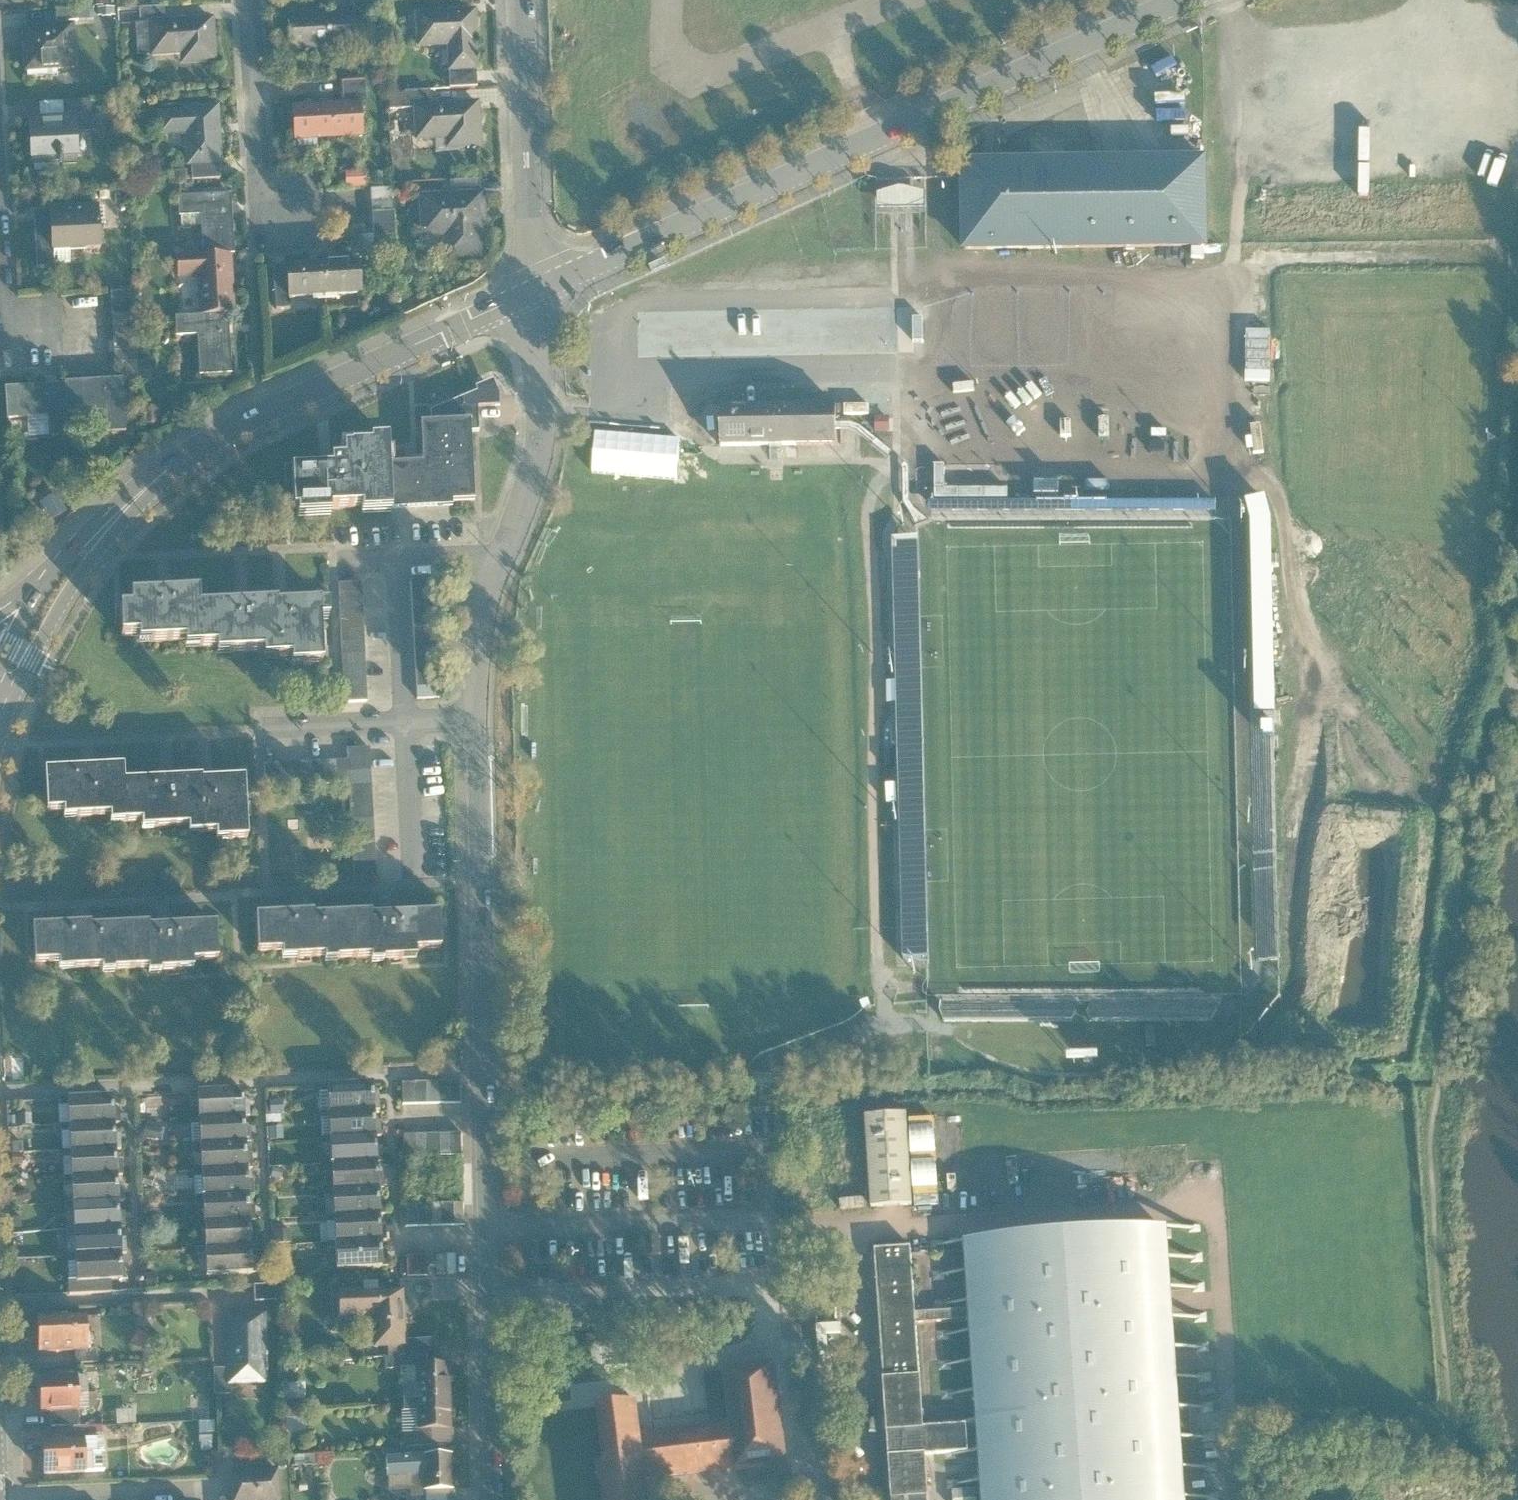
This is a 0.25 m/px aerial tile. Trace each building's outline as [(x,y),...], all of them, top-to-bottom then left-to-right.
[(336,13),(353,13),(363,12),(362,0),(336,0),(336,13)] [(146,20),(163,19),(163,6),(137,7),(137,23),(146,23),(146,20)] [(477,44),(475,8),(413,11),(415,47),(445,45),(447,71),(476,70),(475,44),(477,44)] [(354,48),(353,13),(336,13),(286,14),(287,49),(354,48)] [(213,62),(211,17),(163,19),(146,20),(146,23),(148,56),(178,55),(178,63),(213,62)] [(74,68),(71,22),(19,26),(22,71),(74,68)] [(476,70),(447,71),(447,87),(476,87),(476,70)] [(339,80),(340,102),(359,101),(364,101),(363,79),(339,80)] [(411,103),(429,103),(428,89),(403,91),(404,107),(411,107),(411,103)] [(359,101),(340,102),(290,104),(292,140),(361,136),(359,101)] [(481,147),(479,101),(429,103),(411,103),(411,107),(414,140),(445,139),(445,149),(481,147)] [(219,164),(216,104),(180,106),(180,109),(156,111),(157,135),(182,135),(184,166),(188,166),(217,164),(219,164)] [(73,154),(72,116),(23,118),(25,157),(73,154)] [(1210,247),(1208,150),(1200,151),(957,157),(959,253),(1210,247)] [(1485,206),(1494,153),(1485,151),(1475,204),(1485,206)] [(217,164),(188,166),(189,180),(218,178),(217,164)] [(443,192),(478,191),(478,179),(443,180),(443,192)] [(398,241),(396,187),(373,188),(376,242),(398,241)] [(897,188),(877,194),(877,209),(925,208),(924,193),(903,188),(897,188)] [(485,257),(483,191),(478,191),(443,192),(417,193),(419,238),(443,237),(443,260),(485,257)] [(231,254),(228,194),(176,196),(176,216),(198,215),(200,255),(231,254)] [(98,247),(96,208),(47,209),(49,249),(98,247)] [(196,316),(226,315),(232,315),(231,254),(200,255),(174,256),(175,280),(194,279),(196,316)] [(356,295),(354,260),(318,262),(320,297),(356,295)] [(320,297),(318,262),(283,263),(283,267),(285,299),(288,299),(320,297)] [(285,299),(283,267),(271,268),(273,308),(288,307),(288,299),(285,299)] [(135,362),(132,290),(107,291),(111,363),(135,362)] [(229,375),(226,315),(196,316),(172,317),(173,336),(195,334),(197,376),(229,375)] [(122,430),(119,379),(63,382),(64,413),(102,411),(102,431),(122,430)] [(64,413),(63,382),(3,385),(4,420),(44,418),(45,436),(65,435),(64,413)] [(428,412),(430,423),(478,422),(477,406),(497,406),(496,391),(493,384),(485,382),(473,387),(475,392),(428,412)] [(830,410),(712,412),(713,449),(830,449),(830,430),(830,423),(830,410)] [(418,465),(398,465),(399,511),(423,510),(449,509),(449,503),(472,502),(469,431),(478,430),(478,422),(430,423),(416,424),(418,465)] [(355,514),(399,511),(398,465),(384,465),(383,438),(363,439),(363,445),(337,446),(337,460),(323,461),(324,467),(283,470),(285,510),(290,510),(290,517),(324,515),(323,509),(355,508),(355,514)] [(1242,503),(1253,854),(1279,854),(1268,502),(1242,503)] [(1217,503),(927,504),(927,522),(1217,521),(1217,503)] [(899,962),(927,961),(917,541),(889,541),(899,962)] [(439,698),(434,580),(412,582),(417,698),(439,698)] [(365,700),(360,583),(338,584),(342,702),(365,700)] [(165,596),(126,597),(126,610),(116,609),(117,639),(134,638),(134,645),(181,643),(181,651),(214,649),(214,656),(261,654),(261,661),(289,661),(289,668),(321,666),(319,621),(327,621),(326,607),(318,607),(318,606),(282,607),(274,608),(274,605),(243,607),(196,609),(196,594),(165,596)] [(346,750),(346,762),(262,765),(263,788),(347,784),(352,881),(376,879),(369,749),(346,750)] [(89,768),(41,770),(44,811),(61,810),(61,817),(108,815),(108,823),(140,821),(140,828),(188,826),(188,833),(216,832),(216,840),(247,839),(244,778),(208,780),(200,780),(200,778),(168,779),(121,781),(121,766),(89,768)] [(305,915),(253,918),(255,955),(279,954),(280,961),(322,959),(322,962),(370,959),(370,964),(382,963),(382,962),(415,960),(414,952),(439,951),(438,916),(388,918),(369,918),(369,915),(311,918),(311,915),(305,915)] [(82,927),(30,930),(32,966),(57,965),(57,972),(101,970),(101,975),(112,975),(112,972),(148,971),(148,976),(159,976),(159,973),(193,972),(193,964),(218,963),(215,927),(165,929),(148,930),(148,927),(89,930),(89,927),(82,927)] [(1086,1011),(1090,1022),(1211,1021),(1222,998),(1093,999),(1086,1011)] [(942,1022),(1071,1022),(1076,1011),(1070,999),(938,1000),(937,1011),(942,1022)] [(1067,1049),(1067,1057),(1097,1056),(1097,1048),(1067,1049)] [(463,1101),(463,1079),(402,1080),(403,1103),(463,1101)] [(377,1081),(330,1082),(331,1107),(378,1105),(377,1081)] [(246,1086),(198,1088),(200,1113),(248,1110),(246,1086)] [(115,1092),(69,1094),(71,1119),(116,1117),(115,1092)] [(331,1107),(332,1134),(379,1131),(378,1105),(331,1107)] [(909,1116),(908,1109),(868,1111),(872,1196),(873,1208),(913,1206),(909,1116)] [(200,1113),(201,1140),(250,1137),(248,1110),(200,1113)] [(116,1117),(71,1119),(72,1147),(118,1144),(116,1117)] [(379,1131),(332,1134),(334,1160),(381,1157),(379,1131)] [(464,1154),(464,1132),(406,1133),(406,1155),(464,1154)] [(250,1137),(201,1140),(203,1165),(251,1163),(250,1137)] [(118,1144),(72,1147),(73,1172),(119,1169),(118,1144)] [(334,1160),(336,1186),(382,1182),(381,1157),(334,1160)] [(203,1165),(205,1192),(252,1189),(251,1163),(203,1165)] [(73,1172),(74,1197),(120,1195),(119,1169),(73,1172)] [(382,1182),(336,1186),(337,1211),(384,1208),(382,1182)] [(252,1189),(205,1192),(206,1217),(253,1214),(252,1189)] [(120,1195),(74,1197),(76,1224),(122,1222),(120,1195)] [(465,1224),(465,1202),(407,1203),(407,1225),(465,1224)] [(337,1211),(338,1238),(385,1235),(384,1208),(337,1211)] [(206,1217),(208,1244),(255,1242),(253,1214),(206,1217)] [(982,1499),(1187,1499),(1182,1426),(1170,1220),(965,1233),(970,1307),(970,1319),(977,1424),(979,1446),(982,1499)] [(76,1224),(77,1251),(123,1249),(122,1222),(76,1224)] [(385,1235),(338,1238),(339,1263),(386,1260),(385,1235)] [(255,1242),(208,1244),(209,1269),(256,1267),(255,1242)] [(917,1322),(970,1319),(970,1307),(916,1310),(912,1245),(877,1246),(894,1499),(930,1499),(927,1451),(979,1446),(977,1424),(925,1426),(917,1322)] [(123,1249),(77,1251),(78,1278),(124,1276),(123,1249)] [(447,1256),(448,1275),(458,1274),(457,1254),(447,1254),(447,1256)] [(407,1256),(407,1276),(429,1276),(429,1255),(407,1256)] [(436,1256),(437,1275),(448,1275),(447,1256),(436,1256)] [(409,1287),(341,1287),(340,1316),(377,1316),(376,1345),(409,1345),(409,1287)] [(269,1382),(267,1310),(227,1311),(229,1384),(269,1382)] [(88,1349),(88,1312),(37,1314),(37,1350),(88,1349)] [(725,1363),(732,1421),(738,1460),(738,1471),(758,1468),(788,1464),(776,1365),(775,1357),(725,1363)] [(405,1385),(406,1396),(453,1395),(452,1363),(419,1363),(419,1384),(405,1385)] [(78,1409),(77,1373),(39,1374),(41,1410),(78,1409)] [(453,1395),(406,1396),(406,1409),(418,1408),(418,1428),(453,1428),(453,1395)] [(732,1421),(642,1431),(638,1400),(599,1405),(608,1499),(653,1499),(650,1473),(738,1460),(732,1421)] [(291,1429),(307,1428),(306,1412),(290,1413),(291,1429)] [(85,1437),(45,1439),(47,1472),(87,1470),(85,1437)] [(456,1452),(388,1454),(389,1476),(427,1475),(427,1489),(456,1490),(456,1452)] [(280,1466),(233,1471),(235,1499),(283,1499),(280,1466)]
